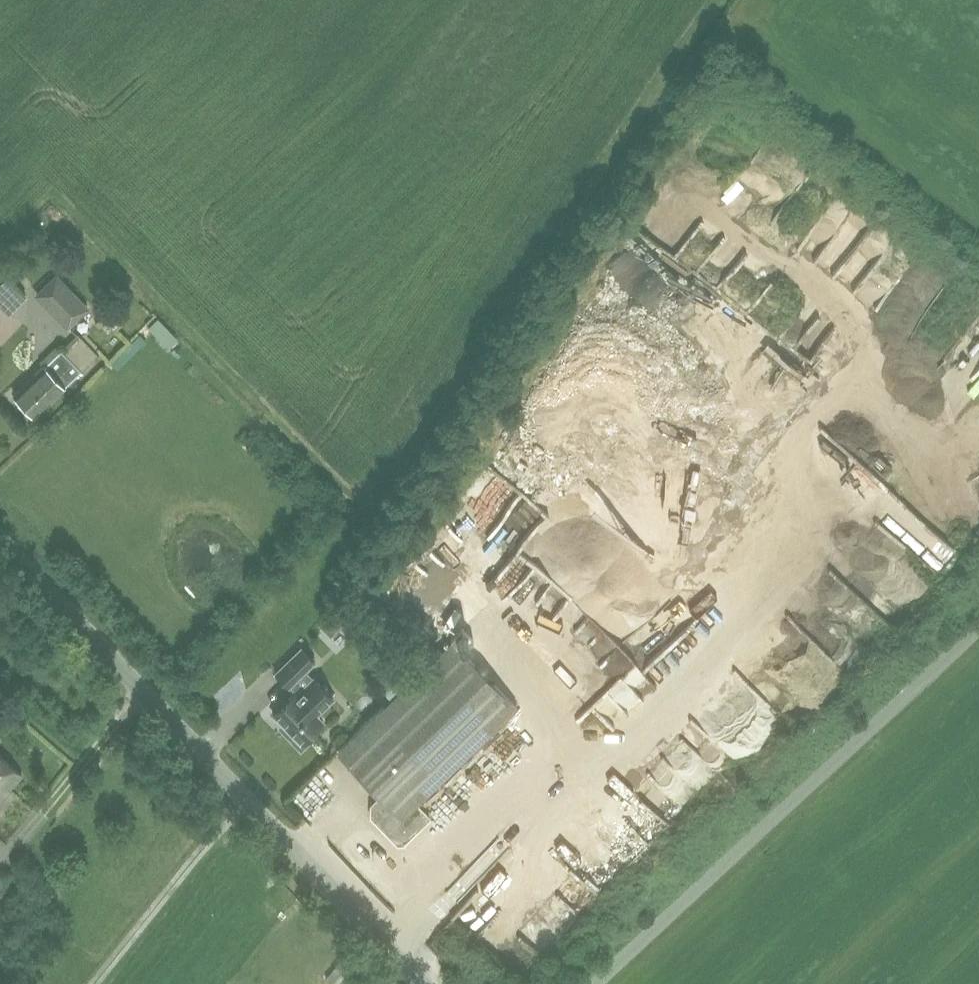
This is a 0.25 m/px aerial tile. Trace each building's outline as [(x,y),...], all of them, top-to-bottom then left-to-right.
[(37,293),(67,325),(86,307),(56,275),(37,293)] [(0,291),(0,303),(8,310),(20,297),(6,285),(0,291)] [(957,294),(923,330),(933,340),(916,358),(924,366),(918,374),(923,379),(976,324),(965,314),(971,308),(957,294)] [(957,363),(971,341),(962,336),(949,358),(957,363)] [(60,348),(13,393),(34,415),(81,370),(60,348)] [(633,476),(618,495),(626,502),(642,483),(633,476)] [(572,487),(580,498),(594,488),(587,477),(572,487)] [(726,541),(717,551),(736,568),(745,559),(726,541)] [(431,543),(423,558),(440,568),(449,553),(431,543)] [(713,562),(694,585),(712,600),(731,577),(713,562)] [(512,599),(502,604),(510,621),(521,615),(512,599)] [(412,679),(337,751),(381,797),(373,805),(373,814),(387,828),(385,830),(397,841),(402,841),(429,815),(417,802),(517,705),(453,639),(438,653),(412,679)] [(333,697),(314,677),(313,679),(304,670),(315,660),(302,647),(276,672),(289,685),(293,681),(301,689),(297,694),(295,692),(273,712),(289,730),(286,733),(300,748),(315,735),(312,731),(323,721),(316,714),(333,697)] [(590,703),(610,717),(621,702),(601,687),(590,703)] [(567,695),(558,703),(567,715),(577,707),(567,695)] [(644,767),(628,780),(663,823),(677,811),(673,806),(687,793),(686,792),(709,773),(675,732),(655,748),(669,765),(664,769),(654,758),(644,767)] [(22,775),(0,755),(0,799),(22,775)] [(579,911),(594,896),(568,869),(553,883),(579,911)] [(552,913),(563,905),(552,891),(541,899),(552,913)]
